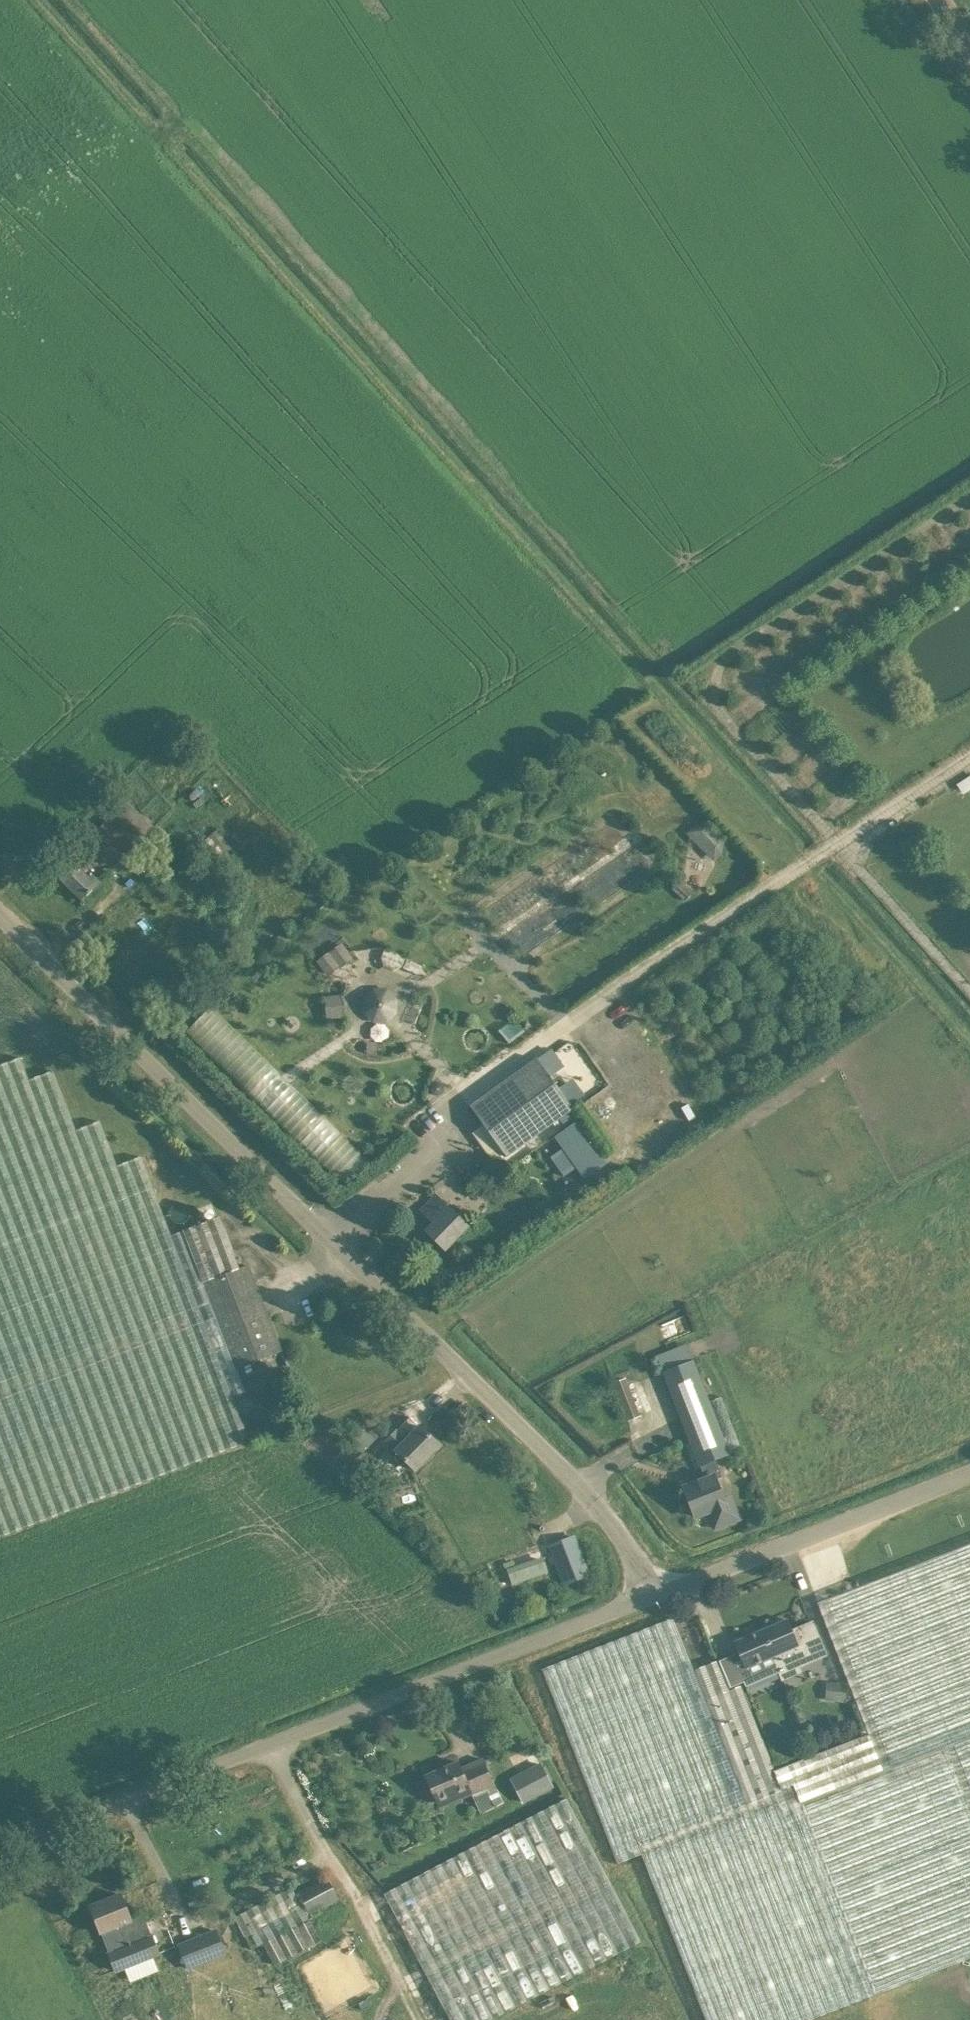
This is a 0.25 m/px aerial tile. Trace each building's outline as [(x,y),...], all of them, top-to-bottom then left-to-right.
[(154,828),(126,801),(87,842),(114,869),(154,828)] [(712,857),(731,841),(710,817),(691,832),(712,857)] [(227,852),(213,834),(206,839),(220,858),(227,852)] [(89,878),(70,858),(55,873),(82,900),(100,882),(92,874),(89,878)] [(342,943),(317,962),(328,977),(353,958),(342,943)] [(404,958),(386,950),(382,959),(384,964),(395,969),(400,967),(404,958)] [(384,1023),(397,1011),(375,987),(362,999),(384,1023)] [(340,1019),(339,995),(325,996),(326,1020),(340,1019)] [(349,1181),(368,1161),(211,1007),(189,1030),(260,1100),(264,1097),(349,1181)] [(185,1230),(172,1235),(153,1186),(141,1156),(117,1165),(100,1121),(76,1130),(53,1071),(30,1080),(21,1057),(0,1065),(0,1538),(251,1441),(234,1396),(247,1392),(239,1368),(281,1351),(248,1265),(240,1268),(220,1217),(185,1230)] [(536,1058),(470,1106),(506,1156),(572,1109),(560,1091),(571,1083),(560,1068),(549,1076),(536,1058)] [(577,1123),(554,1139),(561,1149),(549,1157),(563,1177),(574,1169),(582,1181),(605,1165),(577,1123)] [(446,1250),(453,1243),(470,1226),(437,1193),(421,1210),(434,1222),(426,1230),(446,1250)] [(715,1461),(731,1455),(687,1345),(658,1356),(700,1466),(701,1466),(706,1479),(684,1487),(695,1516),(709,1511),(715,1528),(739,1518),(730,1497),(723,1499),(716,1478),(721,1476),(715,1461)] [(626,1378),(614,1383),(629,1420),(640,1416),(626,1378)] [(387,1441),(416,1469),(440,1444),(410,1416),(387,1441)] [(588,1574),(573,1537),(555,1544),(551,1546),(565,1583),(588,1574)] [(818,1602),(869,1734),(776,1770),(742,1684),(730,1689),(718,1660),(694,1669),(674,1617),(542,1669),(617,1862),(641,1852),(707,2019),(808,2019),(969,1957),(969,1543),(818,1602)] [(513,1584),(521,1581),(548,1571),(542,1556),(507,1568),(508,1570),(494,1575),(498,1585),(511,1580),(513,1584)] [(799,1666),(827,1654),(813,1621),(792,1630),(787,1619),(735,1642),(746,1668),(774,1655),(784,1679),(801,1672),(799,1666)] [(695,1620),(684,1622),(695,1665),(706,1662),(695,1620)] [(832,1682),(831,1700),(848,1701),(849,1683),(832,1682)] [(426,1775),(430,1784),(437,1802),(468,1788),(479,1812),(502,1802),(483,1758),(461,1768),(458,1761),(426,1775)] [(513,1778),(511,1779),(523,1802),(525,1801),(553,1786),(540,1764),(513,1778)] [(452,2019),(491,2019),(640,1942),(565,1798),(385,1893),(452,2019)] [(312,1914),(339,1899),(327,1876),(296,1892),(293,1887),(233,1918),(247,1949),(265,1944),(275,1964),(321,1941),(310,1920),(310,1918),(314,1916),(312,1914)] [(143,1915),(131,1919),(121,1894),(91,1906),(102,1933),(117,1972),(159,1955),(152,1936),(143,1915)] [(217,1927),(177,1943),(187,1970),(227,1954),(217,1927)]
